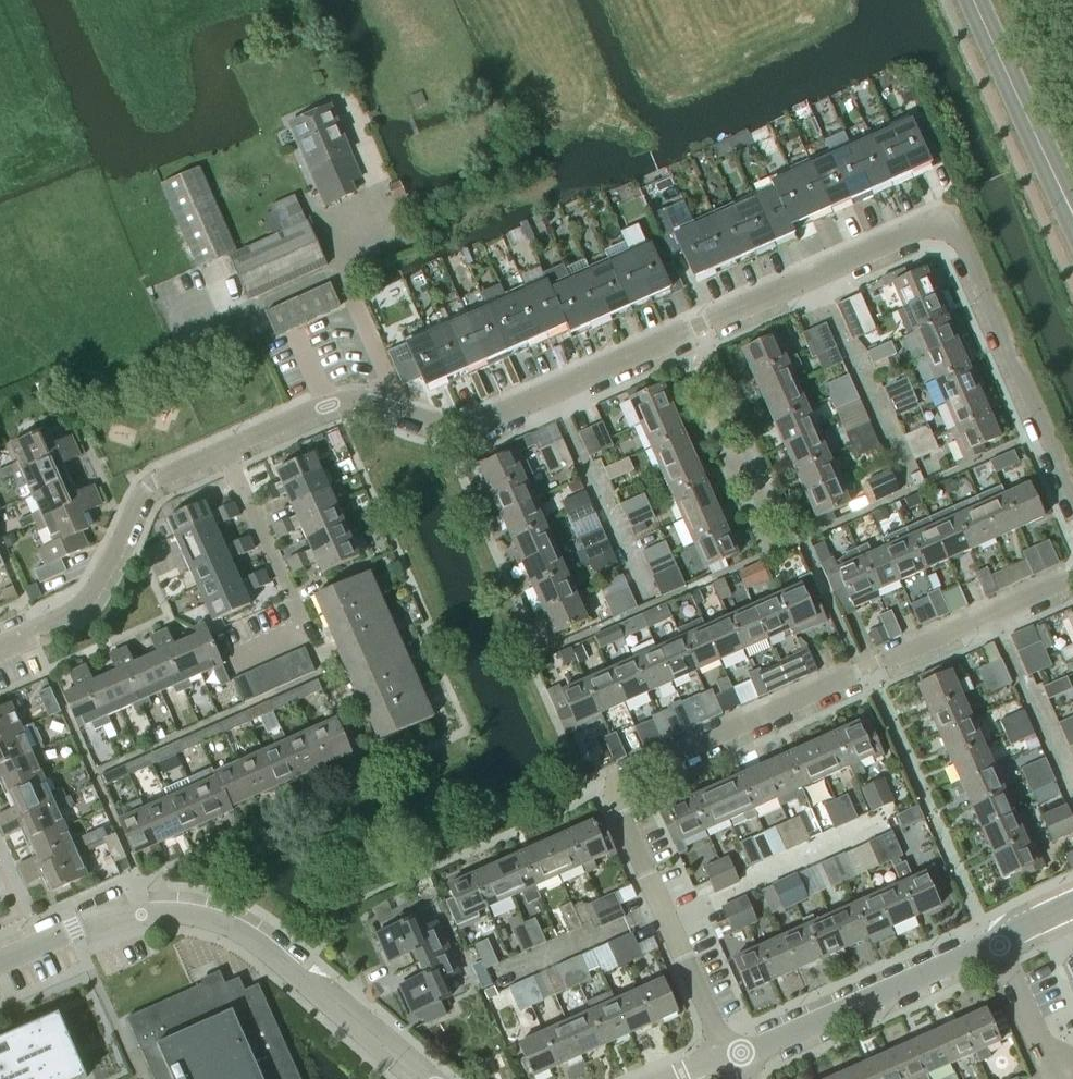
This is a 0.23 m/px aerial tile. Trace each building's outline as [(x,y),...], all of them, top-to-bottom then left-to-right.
[(365,189),(345,143),(345,142),(344,142),(329,107),(299,119),(303,129),(293,134),(304,160),(324,206),(365,189)] [(907,124),(892,131),(911,174),(911,175),(913,178),(924,173),(923,170),(932,166),(924,148),(916,131),(910,118),(905,120),(907,124)] [(873,134),(870,136),(891,184),(898,181),(899,184),(913,178),(911,175),(911,174),(892,131),(875,138),(873,134)] [(867,141),(852,148),(873,196),(885,191),(883,187),(891,184),(870,136),(865,138),(867,141)] [(833,152),(830,153),(836,168),(851,202),(858,199),(859,202),(873,196),(852,148),(851,149),(835,155),(833,152)] [(827,159),(811,166),(833,214),(845,208),(843,205),(851,202),(836,168),(830,153),(825,155),(827,159)] [(793,169),(790,171),(811,217),(812,219),(818,216),(820,220),(833,214),(811,166),(795,173),(793,169)] [(198,268),(236,251),(198,168),(160,185),(198,268)] [(790,171),(770,179),(773,188),(774,188),(775,191),(791,228),(792,228),(793,231),(805,226),(804,223),(812,219),(811,217),(790,171)] [(757,195),(753,197),(762,216),(775,245),(781,242),(783,246),(797,240),(795,236),(793,231),(792,228),(791,228),(775,191),(758,198),(757,195)] [(270,208),(281,233),(228,256),(248,300),(326,265),(296,196),(270,208)] [(751,202),(735,209),(751,245),(755,253),(756,258),(769,252),(767,248),(775,245),(762,216),(753,197),(749,199),(751,202)] [(666,209),(651,215),(669,255),(682,250),(694,280),(702,277),(704,281),(717,275),(715,271),(695,226),(679,234),(677,230),(676,231),(666,209)] [(717,213),(713,214),(731,254),(734,262),(741,259),(743,263),(756,258),(755,253),(751,245),(735,209),(719,216),(717,213)] [(710,220),(695,226),(715,271),(717,275),(729,270),(727,266),(734,262),(731,254),(713,214),(709,216),(710,220)] [(647,248),(631,256),(650,300),(652,304),(664,298),(662,295),(671,291),(660,268),(649,242),(645,244),(647,248)] [(613,259),(609,260),(630,309),(637,305),(639,309),(652,304),(650,300),(631,256),(614,263),(613,259)] [(609,260),(589,269),(591,273),(592,276),(610,318),(612,322),(624,316),(622,312),(630,309),(609,260)] [(904,269),(880,279),(884,287),(893,283),(904,308),(935,294),(924,269),(907,277),(904,269)] [(572,276),(569,278),(585,316),(590,327),(597,323),(599,327),(612,322),(610,318),(592,276),(591,273),(574,281),(572,276)] [(567,284),(551,291),(567,326),(568,330),(571,335),(572,339),(584,334),(583,330),(590,327),(585,316),(569,278),(565,280),(567,284)] [(329,283),(265,311),(275,334),(339,306),(329,283)] [(529,286),(525,288),(536,312),(546,336),(553,332),(555,336),(568,330),(567,326),(551,291),(549,287),(550,287),(548,283),(531,290),(529,286)] [(523,294),(507,301),(526,345),(528,349),(541,343),(539,339),(546,336),(536,312),(525,288),(521,290),(523,294)] [(935,294),(904,308),(914,332),(946,318),(942,309),(948,307),(941,291),(935,294)] [(860,294),(847,300),(852,312),(862,336),(864,335),(876,330),(865,306),(860,294)] [(847,300),(835,305),(841,317),(851,341),(856,338),(859,337),(862,336),(852,312),(847,300)] [(489,304),(485,305),(503,345),(506,354),(513,350),(515,354),(528,349),(526,345),(507,301),(491,308),(489,304)] [(485,305),(465,314),(467,318),(483,355),(486,363),(488,367),(501,361),(499,357),(506,354),(503,345),(485,305)] [(449,321),(445,323),(450,335),(466,372),(474,368),(476,372),(488,367),(486,363),(483,355),(467,318),(451,325),(449,321)] [(946,318),(914,332),(925,356),(957,342),(963,340),(962,339),(956,324),(950,327),(946,318)] [(443,329),(428,335),(448,380),(449,384),(461,379),(459,375),(466,372),(450,335),(445,323),(441,325),(443,329)] [(813,329),(823,353),(835,347),(825,324),(813,329)] [(823,353),(813,329),(801,335),(812,358),(823,353)] [(408,344),(388,353),(395,367),(398,375),(403,385),(418,379),(422,377),(427,389),(434,386),(436,390),(449,384),(448,380),(428,335),(411,343),(409,338),(406,340),(408,344)] [(754,374),(785,361),(775,337),(744,350),(754,374)] [(957,342),(925,356),(935,380),(967,366),(966,364),(963,357),(969,355),(963,340),(957,342)] [(890,342),(867,353),(872,365),(896,354),(890,342)] [(796,385),(790,371),(801,366),(796,356),(785,361),(754,374),(765,399),(776,393),(796,385)] [(967,366),(935,380),(946,404),(978,390),(977,389),(984,387),(977,372),(971,374),(967,366)] [(518,380),(514,370),(506,373),(511,383),(518,380)] [(830,398),(854,388),(848,376),(824,386),(830,398)] [(888,401),(912,390),(907,378),(883,389),(888,401)] [(482,385),(474,388),(479,398),(486,395),(482,385)] [(641,425),(673,410),(662,385),(630,400),(641,425)] [(798,413),(807,409),(796,385),(776,393),(765,399),(775,423),(798,413)] [(854,388),(830,398),(835,410),(859,400),(854,388)] [(912,390),(888,401),(893,413),(917,402),(912,390)] [(978,390),(946,404),(957,427),(980,417),(988,414),(978,390)] [(794,443),(817,433),(807,409),(798,413),(775,423),(786,447),(794,443)] [(651,448),(684,434),(673,410),(641,425),(651,448)] [(957,427),(952,430),(960,449),(965,460),(983,452),(980,446),(999,438),(988,414),(980,417),(957,427)] [(590,429),(600,452),(612,446),(603,423),(590,429)] [(872,437),(875,436),(870,423),(846,434),(851,446),(872,437)] [(909,449),(932,438),(927,426),(904,437),(909,449)] [(600,452),(590,429),(578,434),(588,457),(600,452)] [(74,448),(69,437),(49,445),(43,430),(10,445),(17,462),(10,465),(10,466),(0,471),(0,480),(14,474),(36,464),(60,454),(74,448)] [(794,443),(786,447),(796,471),(828,457),(817,433),(794,443)] [(684,434),(651,448),(662,473),(695,458),(684,434)] [(872,437),(851,446),(856,459),(880,448),(875,436),(872,437)] [(932,438),(909,449),(914,461),(938,451),(932,438)] [(562,440),(550,445),(561,470),(573,464),(562,440)] [(561,470),(550,445),(538,451),(549,475),(561,470)] [(32,495),(50,487),(65,480),(58,466),(78,457),(74,448),(60,454),(36,464),(14,474),(17,482),(25,479),(29,487),(32,495)] [(1014,451),(989,462),(995,474),(1019,464),(1014,451)] [(490,491),(531,473),(526,462),(518,465),(512,452),(479,466),(490,491)] [(273,484),(272,484),(275,492),(286,487),(321,471),(313,454),(275,470),(281,482),(273,485),(273,484)] [(807,495),(825,487),(839,480),(828,457),(796,471),(803,487),(807,495)] [(629,458),(603,469),(609,481),(634,470),(629,458)] [(672,496),(694,487),(705,482),(695,458),(662,473),(672,496)] [(268,487),(264,488),(267,495),(270,501),(279,497),(279,496),(286,493),(291,505),(328,488),(328,487),(328,486),(321,471),(286,487),(275,492),(272,484),(268,486),(268,487)] [(875,502),(899,491),(890,471),(866,482),(875,502)] [(541,497),(531,473),(490,491),(500,515),(533,500),(541,497)] [(59,512),(96,496),(91,485),(71,494),(65,480),(50,487),(32,495),(39,511),(32,514),(32,515),(18,521),(22,529),(35,523),(59,512)] [(825,487),(807,495),(818,520),(850,505),(841,487),(839,480),(825,487)] [(705,482),(694,487),(672,496),(683,520),(716,506),(705,482)] [(999,486),(975,497),(993,539),(1018,529),(1003,496),(1005,495),(1001,485),(999,486)] [(1005,495),(1003,496),(1018,529),(1043,518),(1030,488),(1029,487),(1029,485),(1024,487),(1023,487),(1005,495)] [(264,488),(256,492),(259,499),(262,505),(270,501),(267,495),(264,488)] [(297,516),(289,519),(292,525),(336,505),(328,488),(291,505),(297,516)] [(567,514),(590,504),(585,492),(561,502),(567,514)] [(625,517),(649,506),(644,494),(619,505),(625,517)] [(59,512),(35,523),(39,532),(48,528),(54,543),(38,551),(45,565),(33,570),(39,583),(65,571),(60,559),(87,547),(80,532),(87,529),(81,514),(100,505),(96,496),(59,512)] [(975,497),(951,507),(959,524),(970,550),(993,539),(975,497)] [(533,500),(500,515),(511,539),(544,524),(533,500)] [(204,502),(167,519),(175,536),(219,516),(222,523),(230,519),(227,513),(224,506),(216,510),(216,511),(209,514),(204,502)] [(232,503),(224,506),(227,513),(230,519),(238,516),(235,509),(232,503)] [(590,504),(567,514),(572,526),(596,516),(590,504)] [(289,517),(280,521),(283,529),(286,535),(295,531),(295,530),(302,527),(307,538),(344,522),(336,505),(292,525),(289,519),(289,517)] [(649,506),(625,517),(630,529),(655,519),(649,506)] [(716,506),(683,520),(693,544),(726,530),(716,506)] [(951,507),(927,518),(931,527),(946,560),(970,550),(959,524),(951,507)] [(219,516),(175,536),(182,553),(219,537),(214,525),(221,522),(221,523),(222,523),(219,516)] [(927,518),(903,529),(922,571),(946,560),(931,527),(927,518)] [(280,521),(272,525),(275,532),(278,538),(286,535),(283,529),(280,521)] [(304,551),(304,552),(307,559),(351,539),(346,526),(345,525),(344,522),(307,538),(312,550),(305,553),(304,551)] [(522,562),(554,548),(544,524),(511,539),(522,562)] [(903,529),(879,539),(884,549),(887,556),(898,582),(922,571),(903,529)] [(726,530),(693,544),(704,569),(737,555),(726,530)] [(247,536),(239,539),(242,547),(245,553),(253,550),(250,543),(247,536)] [(219,537),(182,553),(190,570),(234,550),(237,557),(245,553),(242,547),(239,539),(230,543),(231,544),(224,547),(219,537)] [(304,552),(295,555),(299,562),(301,568),(310,564),(317,561),(322,573),(345,563),(345,562),(359,556),(351,539),(307,559),(304,552)] [(587,562),(611,551),(606,539),(582,550),(587,562)] [(646,565),(670,554),(665,542),(641,553),(646,565)] [(867,544),(856,549),(876,591),(898,582),(887,556),(884,549),(871,554),(867,544)] [(1032,577),(1044,572),(1034,547),(1022,553),(1032,577)] [(554,548),(522,562),(532,586),(565,572),(554,548)] [(833,559),(820,565),(822,569),(832,593),(844,587),(853,609),(879,598),(876,591),(856,549),(845,554),(846,555),(850,564),(837,570),(834,563),(833,559)] [(234,550),(190,570),(197,587),(235,570),(229,559),(236,556),(236,557),(237,557),(234,550)] [(611,551),(587,562),(593,575),(617,564),(611,551)] [(670,554),(646,565),(651,578),(676,567),(670,554)] [(295,555),(287,559),(290,566),(293,572),(301,568),(299,562),(295,555)] [(761,562),(737,573),(745,591),(769,580),(761,562)] [(979,585),(991,580),(986,569),(974,574),(979,585)] [(235,570),(197,587),(205,604),(249,584),(252,590),(260,587),(257,581),(254,573),(246,577),(246,578),(239,581),(235,570)] [(262,570),(254,573),(257,581),(260,587),(268,583),(265,577),(262,570)] [(543,610),(575,596),(565,572),(532,586),(543,610)] [(369,573),(345,583),(315,597),(326,623),(321,626),(324,643),(334,641),(345,666),(359,696),(350,704),(361,717),(366,714),(379,742),(433,717),(369,573)] [(826,623),(816,600),(821,598),(810,574),(797,579),(800,585),(776,596),(780,604),(790,629),(791,629),(794,635),(813,627),(814,629),(826,623)] [(991,580),(979,585),(985,598),(997,593),(991,580)] [(249,584),(205,604),(213,622),(250,605),(244,592),(251,589),(252,590),(249,584)] [(609,611),(612,618),(636,608),(627,588),(603,598),(609,611)] [(931,607),(944,601),(939,589),(926,595),(931,607)] [(575,596),(543,610),(554,635),(587,621),(575,596)] [(760,626),(766,640),(790,629),(780,604),(776,596),(752,607),(760,626)] [(944,601),(931,607),(937,619),(949,613),(944,601)] [(671,617),(665,604),(641,614),(647,627),(671,617)] [(760,626),(752,607),(727,618),(742,651),(766,640),(760,626)] [(889,640),(901,635),(890,611),(878,616),(889,640)] [(742,651),(727,618),(703,628),(712,648),(718,661),(742,651)] [(712,648),(703,628),(700,620),(676,630),(680,639),(694,672),(718,661),(712,648)] [(196,635),(185,640),(200,674),(213,668),(221,686),(229,683),(203,624),(193,629),(196,635)] [(623,638),(617,626),(594,636),(599,649),(623,638)] [(167,630),(158,634),(183,691),(191,687),(188,679),(200,674),(185,640),(173,645),(167,630)] [(156,653),(144,658),(159,692),(172,687),(175,694),(183,691),(158,634),(149,638),(156,653)] [(660,659),(670,682),(694,672),(680,639),(656,650),(660,659)] [(1027,648),(1037,671),(1050,665),(1040,642),(1027,648)] [(1059,651),(1064,663),(1072,659),(1072,645),(1059,651)] [(291,653),(302,677),(315,671),(304,647),(291,653)] [(126,648),(118,652),(143,709),(151,705),(148,697),(159,692),(144,658),(133,663),(126,648)] [(805,677),(817,672),(806,648),(794,653),(805,677)] [(1037,671),(1027,648),(1015,653),(1026,676),(1037,671)] [(634,665),(646,693),(670,682),(660,659),(656,650),(632,660),(634,665)] [(116,671),(104,676),(119,710),(132,705),(135,712),(143,709),(118,652),(109,656),(116,671)] [(280,658),(290,682),(302,677),(291,653),(280,658)] [(267,663),(278,687),(290,682),(280,658),(267,663)] [(634,665),(632,660),(608,671),(609,672),(623,704),(646,693),(634,665)] [(987,665),(997,689),(1010,683),(999,660),(987,665)] [(278,687),(267,663),(255,669),(266,693),(278,687)] [(968,678),(956,683),(947,663),(918,676),(921,685),(918,686),(928,710),(959,697),(962,696),(961,696),(973,690),(968,678)] [(997,689),(987,665),(976,670),(986,694),(997,689)] [(86,666),(77,670),(102,727),(111,723),(107,716),(119,710),(104,676),(92,681),(86,666)] [(243,674),(254,698),(266,693),(255,669),(243,674)] [(752,686),(764,681),(759,669),(747,674),(752,686)] [(75,689),(63,695),(78,728),(91,723),(94,730),(102,727),(77,670),(69,673),(75,689)] [(586,685),(599,714),(623,704),(609,672),(608,671),(584,681),(586,685)] [(254,698),(243,674),(232,679),(243,703),(254,698)] [(716,683),(721,694),(732,689),(727,677),(716,683)] [(1066,677),(1040,688),(1046,700),(1071,689),(1066,677)] [(317,680),(292,691),(297,701),(321,690),(317,680)] [(599,714),(586,685),(584,681),(562,691),(559,685),(546,691),(565,734),(601,718),(599,714)] [(764,681),(752,686),(757,698),(769,693),(764,681)] [(61,712),(50,687),(37,693),(48,718),(61,712)] [(704,708),(717,702),(711,690),(699,696),(704,708)] [(292,691),(268,702),(272,712),(297,701),(292,691)] [(699,724),(709,720),(722,714),(717,702),(704,708),(699,696),(688,700),(687,704),(695,723),(699,724)] [(969,714),(962,696),(959,697),(928,710),(939,734),(972,720),(969,714)] [(0,708),(0,739),(21,730),(21,729),(13,713),(20,710),(16,701),(0,708)] [(667,707),(670,715),(684,709),(680,701),(667,707)] [(268,702),(243,712),(248,723),(272,712),(268,702)] [(1004,733),(1027,723),(1022,711),(999,721),(1004,733)] [(243,712),(223,722),(227,732),(248,723),(243,712)] [(656,729),(668,724),(663,712),(651,717),(656,729)] [(1072,732),(1072,717),(1057,724),(1062,737),(1072,732)] [(310,731),(324,765),(349,754),(334,720),(310,731)] [(983,743),(972,720),(939,734),(946,750),(950,758),(983,743)] [(219,723),(198,733),(203,743),(224,733),(219,723)] [(858,723),(833,735),(842,755),(847,767),(847,766),(853,778),(863,774),(858,762),(871,756),(872,760),(882,756),(867,724),(859,727),(858,723)] [(1027,723),(1004,733),(1009,745),(1033,735),(1027,723)] [(668,724),(656,729),(662,741),(674,736),(668,724)] [(39,751),(43,749),(32,725),(21,730),(0,739),(0,768),(39,751)] [(286,742),(300,776),(324,765),(310,731),(286,742)] [(1062,737),(1067,748),(1072,745),(1072,732),(1062,737)] [(614,763),(626,757),(615,733),(603,739),(614,763)] [(195,734),(174,743),(178,753),(200,744),(195,734)] [(833,735),(809,745),(812,752),(823,777),(847,767),(842,755),(833,735)] [(300,776),(286,742),(261,753),(276,787),(300,776)] [(993,768),(983,743),(950,758),(960,782),(969,778),(993,768)] [(171,745),(150,754),(155,764),(176,755),(171,745)] [(809,745),(785,756),(795,779),(799,788),(801,787),(823,777),(812,752),(809,745)] [(0,768),(0,779),(2,779),(8,793),(43,778),(36,762),(42,759),(39,751),(0,768)] [(237,764),(252,797),(276,787),(261,753),(237,764)] [(147,755),(125,765),(130,775),(152,765),(147,755)] [(785,756),(761,767),(775,799),(777,798),(781,806),(796,799),(799,807),(808,803),(801,787),(799,788),(795,779),(785,756)] [(1025,781),(1049,771),(1044,759),(1020,769),(1025,781)] [(228,808),(229,807),(252,797),(237,764),(213,774),(215,778),(215,777),(228,808)] [(127,776),(123,766),(99,776),(104,786),(127,776)] [(761,767),(737,777),(744,795),(751,809),(753,809),(775,799),(761,767)] [(997,775),(993,768),(969,778),(960,782),(971,806),(1004,792),(997,775)] [(1049,771),(1025,781),(1031,793),(1054,783),(1049,771)] [(215,777),(215,778),(191,788),(206,822),(231,811),(229,807),(228,808),(215,777)] [(737,777),(713,788),(728,820),(742,813),(743,814),(746,822),(757,817),(754,810),(753,809),(751,809),(744,795),(737,777)] [(0,814),(0,826),(61,799),(66,797),(62,788),(57,791),(50,794),(43,778),(8,793),(15,808),(0,814)] [(163,790),(167,799),(182,833),(206,822),(191,788),(187,779),(163,790)] [(860,789),(871,812),(892,803),(881,779),(860,789)] [(713,788),(689,799),(703,831),(728,820),(713,788)] [(1015,815),(1004,792),(971,806),(982,830),(1015,815)] [(833,801),(844,825),(857,819),(846,795),(833,801)] [(0,826),(0,829),(3,836),(23,827),(30,842),(64,827),(57,810),(64,806),(61,799),(0,826)] [(142,810),(144,809),(139,799),(129,804),(133,814),(119,820),(134,854),(157,844),(142,810)] [(144,809),(142,810),(157,844),(182,833),(167,799),(144,809)] [(667,812),(660,815),(673,844),(677,854),(686,851),(681,841),(703,831),(689,799),(666,809),(667,812)] [(844,825),(833,801),(822,806),(833,830),(844,825)] [(1047,829),(1070,818),(1065,807),(1065,806),(1042,817),(1047,829)] [(1025,839),(1015,815),(982,830),(990,849),(992,854),(1020,842),(1025,839)] [(785,822),(796,846),(809,840),(798,816),(785,822)] [(1047,829),(1052,841),(1072,831),(1072,824),(1070,818),(1047,829)] [(796,846),(785,822),(775,827),(786,851),(796,846)] [(597,823),(593,825),(592,823),(568,833),(582,865),(581,865),(585,873),(596,868),(592,861),(605,855),(606,858),(615,854),(607,835),(603,837),(597,823)] [(36,856),(16,866),(20,875),(82,848),(79,840),(72,843),(64,827),(30,842),(36,856)] [(891,832),(878,837),(885,853),(889,862),(891,861),(893,867),(901,864),(898,858),(902,856),(891,832)] [(544,844),(558,876),(581,865),(582,865),(568,833),(544,844)] [(125,858),(115,834),(102,839),(113,863),(125,858)] [(78,839),(79,840),(82,848),(91,844),(87,835),(78,839)] [(1026,838),(1025,839),(1020,842),(992,854),(1003,878),(1020,870),(1024,877),(1045,868),(1031,836),(1026,838)] [(749,867),(761,861),(751,837),(738,843),(749,867)] [(878,837),(867,843),(877,867),(889,862),(885,853),(878,837)] [(529,877),(534,887),(558,876),(544,844),(520,855),(529,877)] [(82,848),(20,875),(25,885),(45,876),(52,892),(87,877),(79,859),(86,856),(82,848)] [(1063,856),(1070,871),(1072,870),(1072,851),(1063,856)] [(831,859),(842,883),(854,878),(843,853),(831,859)] [(539,898),(534,887),(529,877),(520,855),(496,865),(509,897),(523,891),(528,903),(539,898)] [(709,881),(733,870),(728,858),(703,868),(709,881)] [(842,883),(831,859),(819,864),(830,889),(842,883)] [(893,867),(892,867),(900,884),(899,885),(908,905),(914,917),(939,906),(934,894),(943,890),(932,866),(922,870),(924,874),(912,879),(905,862),(901,864),(893,867)] [(509,897),(496,865),(471,876),(485,908),(509,897)] [(733,870),(709,881),(714,893),(738,882),(733,870)] [(783,880),(794,905),(807,899),(796,874),(783,880)] [(485,908),(471,876),(447,887),(453,899),(445,902),(456,927),(479,917),(477,912),(485,908)] [(794,905),(783,880),(772,885),(783,910),(794,905)] [(899,885),(876,895),(890,928),(914,917),(908,905),(899,885)] [(594,916),(619,905),(614,893),(589,904),(594,916)] [(876,895),(852,906),(866,939),(890,928),(876,895)] [(726,920),(750,909),(745,897),(721,908),(726,920)] [(569,932),(581,926),(571,903),(558,908),(569,932)] [(619,905),(594,916),(600,928),(625,917),(619,905)] [(852,906),(827,917),(839,944),(842,949),(866,939),(852,906)] [(750,909),(726,920),(732,933),(756,922),(750,909)] [(813,915),(802,920),(805,926),(804,927),(810,942),(819,960),(842,949),(839,944),(827,917),(816,922),(813,915)] [(419,963),(448,949),(435,922),(419,930),(414,918),(376,935),(389,962),(414,951),(419,963)] [(521,924),(532,948),(545,942),(535,918),(521,924)] [(532,948),(521,924),(511,929),(521,953),(532,948)] [(804,927),(780,938),(795,970),(819,960),(810,942),(804,927)] [(613,955),(637,944),(631,933),(607,944),(613,955)] [(780,938),(756,948),(762,960),(771,981),(795,970),(780,938)] [(486,969),(498,964),(487,939),(475,945),(486,969)] [(637,944),(613,955),(618,967),(642,956),(637,944)] [(756,948),(733,959),(747,992),(771,981),(762,960),(756,948)] [(448,949),(419,963),(424,974),(399,986),(412,1014),(420,1010),(426,1023),(445,1015),(439,1001),(450,997),(442,980),(458,972),(448,949)] [(580,956),(567,962),(573,973),(578,985),(591,980),(588,972),(599,967),(591,951),(580,956)] [(567,962),(556,967),(567,990),(578,985),(573,973),(567,962)] [(1064,966),(1070,979),(1067,980),(1072,994),(1072,962),(1064,966)] [(257,984),(244,990),(238,977),(216,987),(205,992),(201,985),(193,989),(126,1018),(154,1078),(299,1078),(265,1001),(257,984)] [(519,983),(530,1007),(543,1001),(533,977),(519,983)] [(637,991),(652,1024),(677,1012),(663,980),(637,991)] [(530,1007),(519,983),(508,988),(519,1012),(530,1007)] [(585,1002),(590,1012),(604,1045),(629,1034),(614,1001),(610,991),(585,1002)] [(652,1024),(637,991),(614,1001),(629,1034),(652,1024)] [(986,1009),(960,1021),(972,1048),(974,1053),(975,1052),(979,1062),(991,1056),(987,1047),(1000,1041),(986,1009)] [(604,1045),(590,1012),(565,1023),(580,1056),(604,1045)] [(86,1077),(72,1046),(65,1049),(59,1036),(66,1033),(58,1014),(0,1040),(0,1078),(81,1078),(86,1077)] [(960,1021),(935,1032),(937,1036),(949,1064),(974,1053),(972,1048),(960,1021)] [(580,1056),(565,1023),(542,1034),(556,1066),(580,1056)] [(911,1042),(910,1043),(925,1075),(926,1074),(949,1064),(937,1036),(935,1032),(911,1042)] [(556,1066),(542,1034),(518,1044),(525,1059),(520,1061),(526,1075),(531,1073),(533,1077),(556,1066)] [(883,1050),(896,1078),(928,1078),(926,1074),(925,1075),(910,1043),(911,1042),(910,1038),(893,1046),(895,1049),(886,1053),(885,1049),(883,1050)] [(861,1064),(868,1078),(896,1078),(883,1050),(868,1057),(870,1060),(861,1064)] [(836,1075),(838,1078),(868,1078),(861,1064),(836,1075)]
